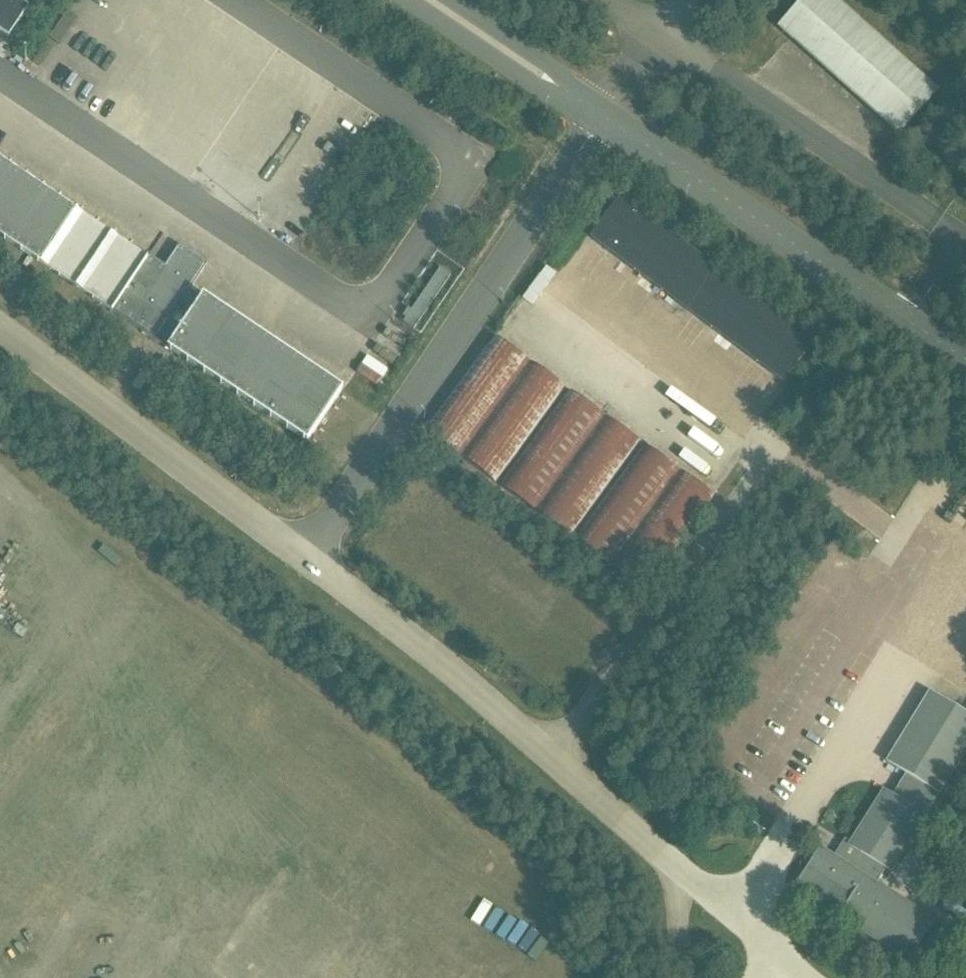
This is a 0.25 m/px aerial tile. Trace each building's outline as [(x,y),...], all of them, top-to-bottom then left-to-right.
[(9,39),(29,9),(15,0),(0,0),(0,33),(9,39)] [(900,136),(940,92),(838,0),(803,0),(778,27),(900,136)] [(21,251),(28,256),(43,266),(47,269),(55,274),(98,303),(106,308),(112,312),(140,331),(179,357),(307,443),(323,419),(328,411),(343,390),(203,297),(191,289),(208,264),(180,245),(163,270),(147,260),(147,259),(0,160),(0,237),(21,251)] [(598,227),(591,236),(590,237),(785,385),(816,344),(622,196),(598,227)] [(565,389),(494,337),(425,432),(433,438),(496,484),(565,389)] [(499,486),(570,537),(639,442),(569,391),(499,486)] [(645,592),(714,496),(644,445),(574,541),(645,592)] [(893,796),(883,789),(850,843),(846,840),(835,858),(820,849),(792,892),(909,965),(937,920),(878,884),(886,871),(892,875),(928,817),(926,816),(939,796),(940,796),(965,753),(965,715),(929,692),(886,763),(906,775),(893,796)]
